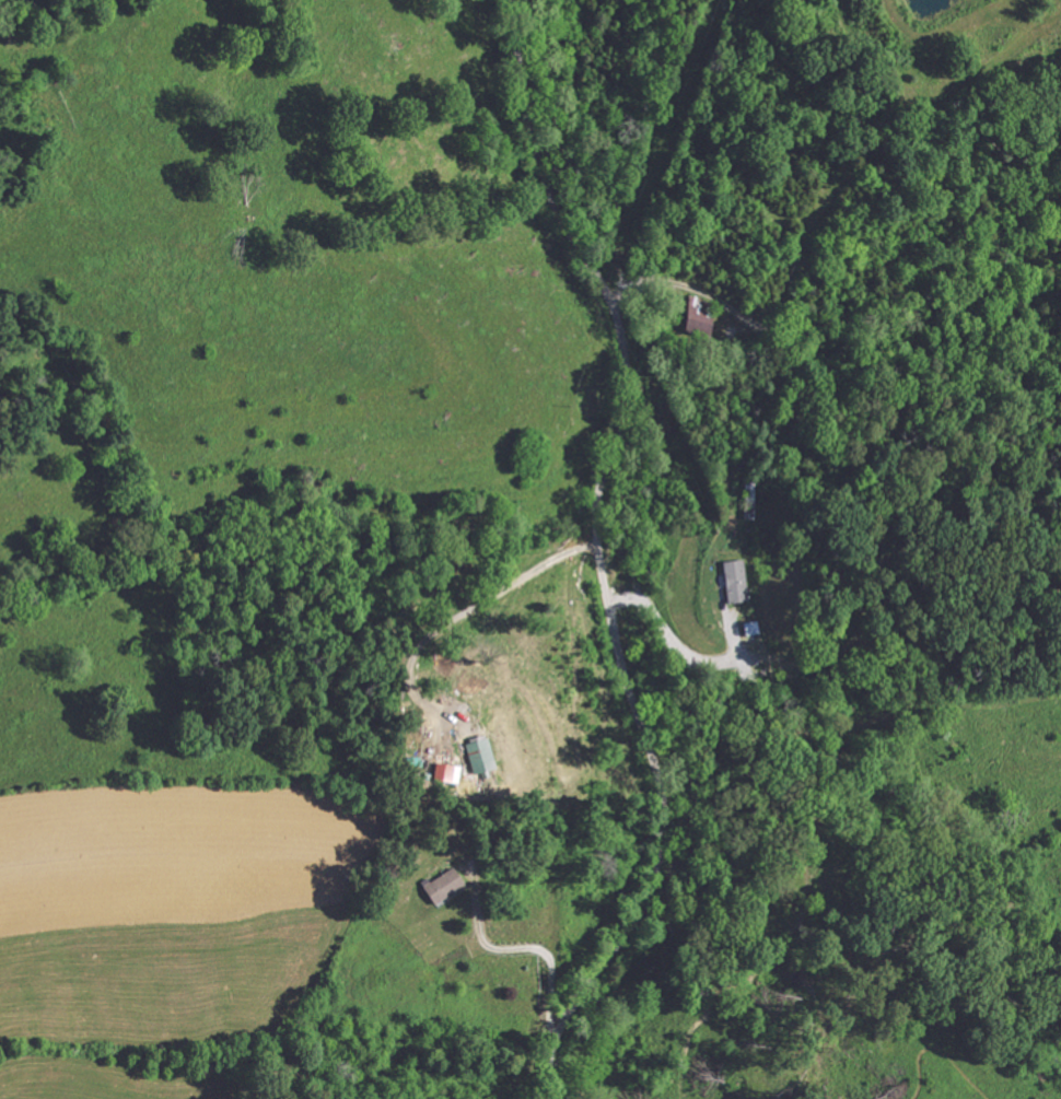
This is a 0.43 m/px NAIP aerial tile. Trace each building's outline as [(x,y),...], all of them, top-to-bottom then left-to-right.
[(684,313),(690,297),(682,294),(670,322),(699,334),(704,321),(684,313)] [(721,602),(741,599),(734,558),(715,561),(721,602)] [(738,634),(752,632),(749,619),(736,621),(738,634)] [(424,778),(449,783),(453,765),(428,760),(424,778)] [(458,884),(446,864),(414,883),(426,903),(458,884)]
